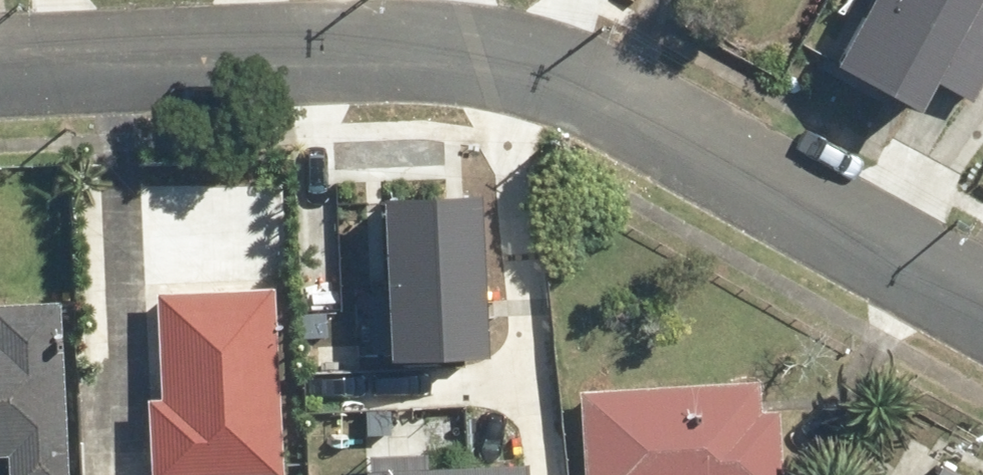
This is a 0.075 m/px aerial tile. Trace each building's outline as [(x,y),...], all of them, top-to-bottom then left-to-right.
[(832,49),(912,98),(937,57),(974,79),(982,63),(982,0),(862,0),(832,49)] [(380,190),(380,348),(485,348),(485,190),(380,190)] [(272,290),(161,300),(177,474),(232,474),(289,470),(272,290)] [(63,302),(0,305),(0,451),(4,451),(5,474),(71,474),(63,302)] [(585,474),(781,474),(775,380),(580,392),(585,474)] [(158,445),(84,449),(85,474),(160,474),(158,445)] [(925,474),(982,474),(982,473),(938,450),(925,474)] [(369,474),(524,474),(524,462),(369,466),(369,474)]
